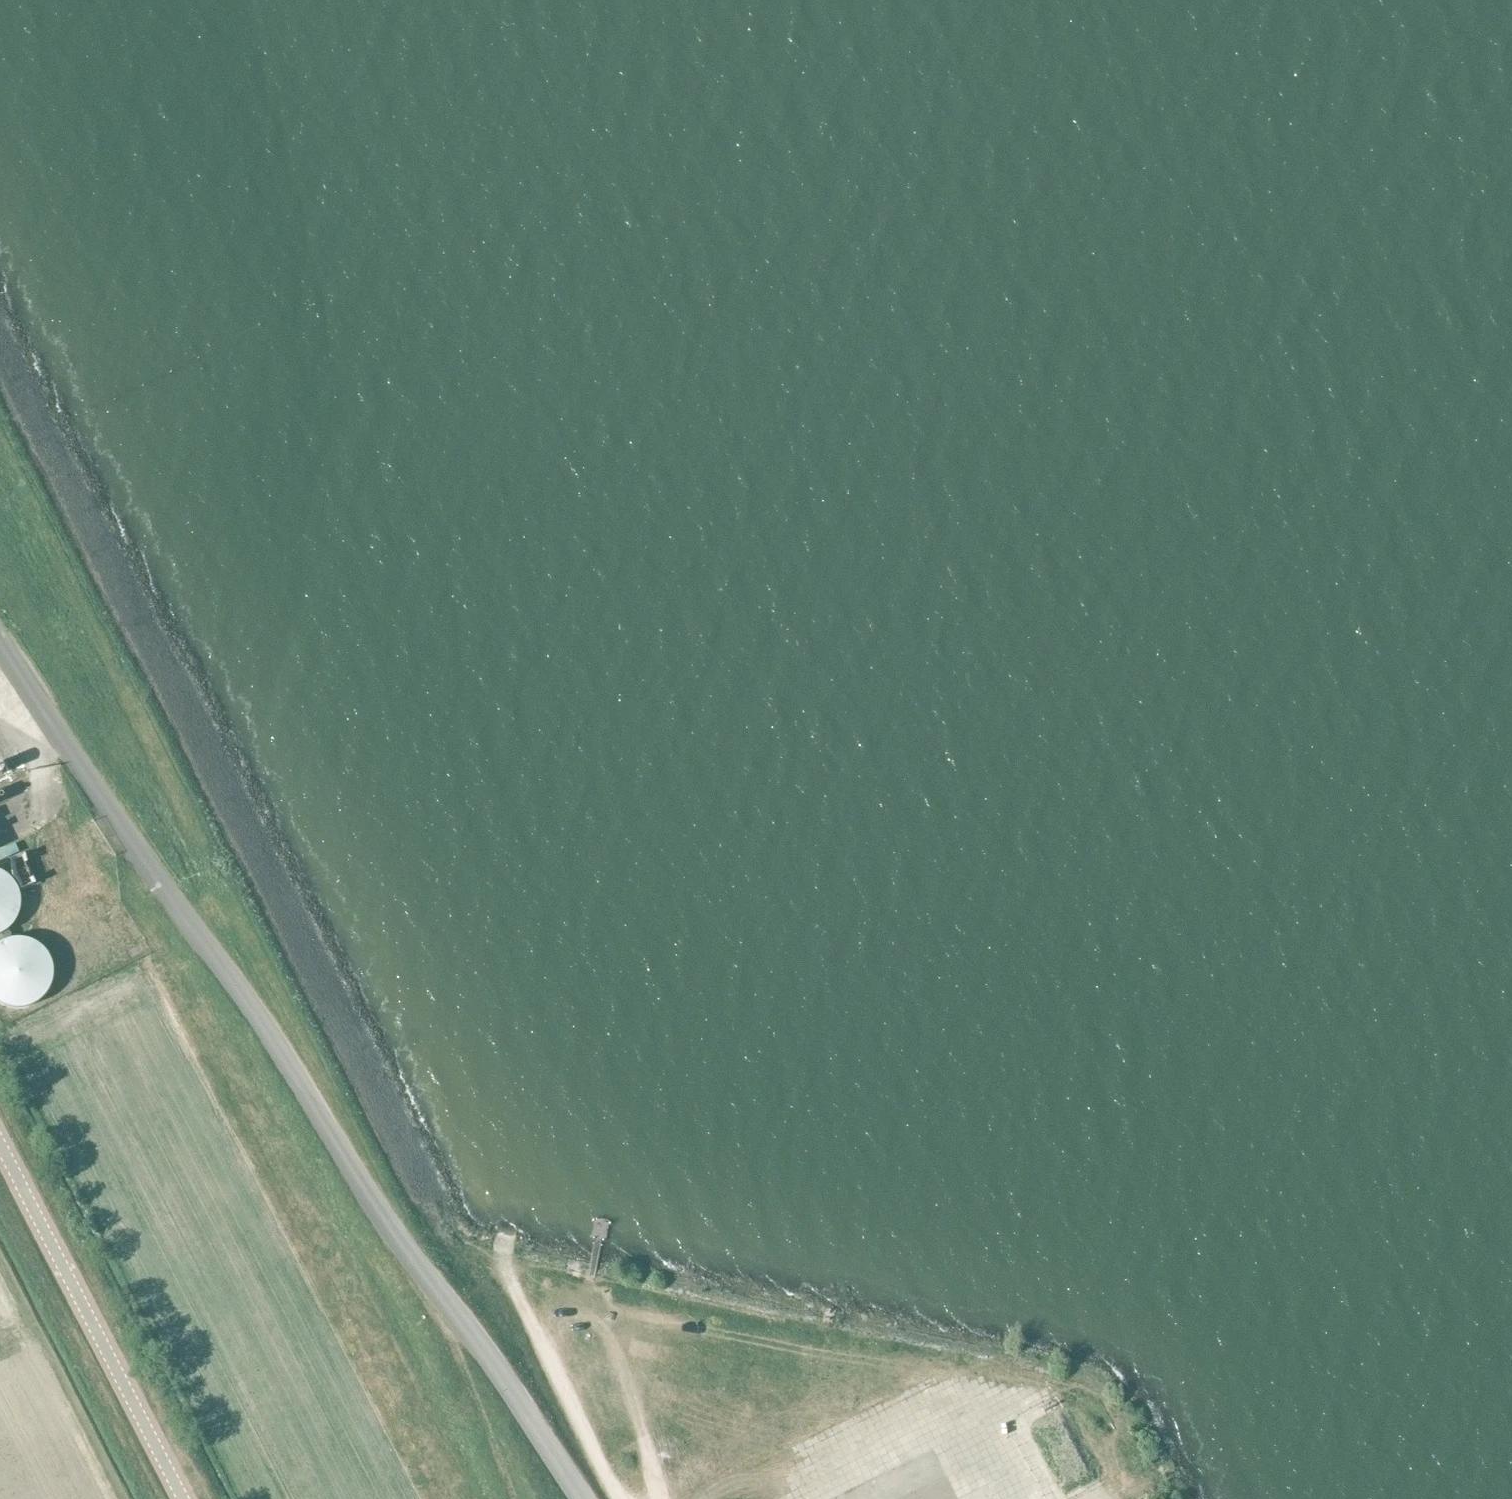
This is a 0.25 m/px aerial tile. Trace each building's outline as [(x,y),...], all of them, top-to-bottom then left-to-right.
[(18,852),(14,844),(0,850),(0,861),(18,852)] [(3,878),(0,876),(0,941),(1,940),(5,938),(8,936),(12,932),(16,928),(18,925),(20,920),(21,916),(21,913),(22,907),(21,902),(20,899),(19,895),(17,890),(14,887),(11,883),(9,882),(7,880),(3,878)] [(46,958),(42,955),(40,952),(37,951),(33,948),(28,946),(24,945),(18,945),(15,945),(12,946),(7,947),(2,949),(0,950),(0,1010),(1,1010),(5,1012),(8,1013),(14,1015),(18,1015),(22,1015),(25,1014),(30,1013),(34,1011),(38,1009),(41,1006),(44,1004),(47,1000),(49,998),(50,994),(52,990),(53,986),(53,982),(53,977),(53,973),(51,969),(50,965),(48,962),(46,958)]
